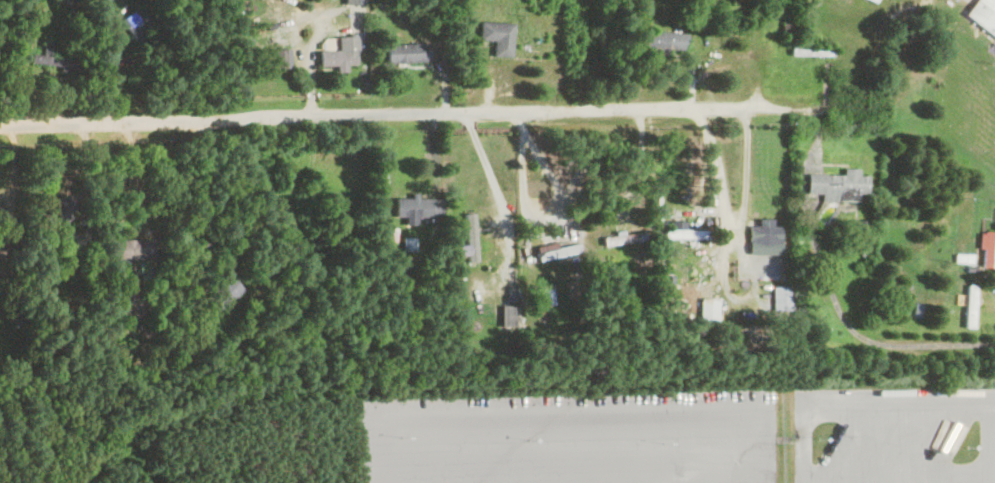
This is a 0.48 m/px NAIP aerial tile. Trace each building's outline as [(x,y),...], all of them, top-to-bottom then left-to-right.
[(994,38),(994,37),(994,0),(974,0),(963,14),(994,38)] [(138,46),(151,37),(133,11),(120,21),(138,46)] [(512,57),(512,23),(479,23),(479,41),(493,41),(493,56),(512,57)] [(683,55),(684,34),(642,32),(641,53),(683,55)] [(386,44),(386,63),(427,63),(427,44),(386,44)] [(76,68),(77,59),(52,57),(53,48),(42,47),(42,55),(31,54),(30,64),(76,68)] [(289,50),(259,50),(259,69),(289,69),(289,50)] [(347,72),(347,66),(356,66),(356,51),(319,51),(319,68),(337,68),(337,72),(347,72)] [(842,175),(807,174),(806,193),(821,193),(821,200),(857,201),(857,193),(868,193),(868,175),(858,175),(858,168),(842,168),(842,175)] [(442,217),(442,199),(395,198),(394,217),(405,217),(405,225),(416,225),(416,217),(442,217)] [(710,239),(710,229),(664,229),(664,239),(710,239)] [(980,268),(994,268),(994,231),(981,231),(980,268)] [(644,243),(644,234),(603,234),(603,243),(644,243)] [(460,246),(485,246),(485,249),(501,249),(501,235),(460,235),(460,246)] [(152,259),(152,239),(113,239),(113,259),(152,259)] [(539,261),(580,252),(577,242),(536,251),(539,261)] [(241,288),(228,276),(205,299),(218,311),(241,288)] [(554,304),(551,284),(540,285),(543,306),(554,304)] [(974,285),(966,284),(965,327),(973,327),(974,285)] [(789,287),(772,287),(772,310),(789,310),(789,287)] [(504,322),(501,322),(501,324),(513,325),(513,311),(505,311),(504,322)]
